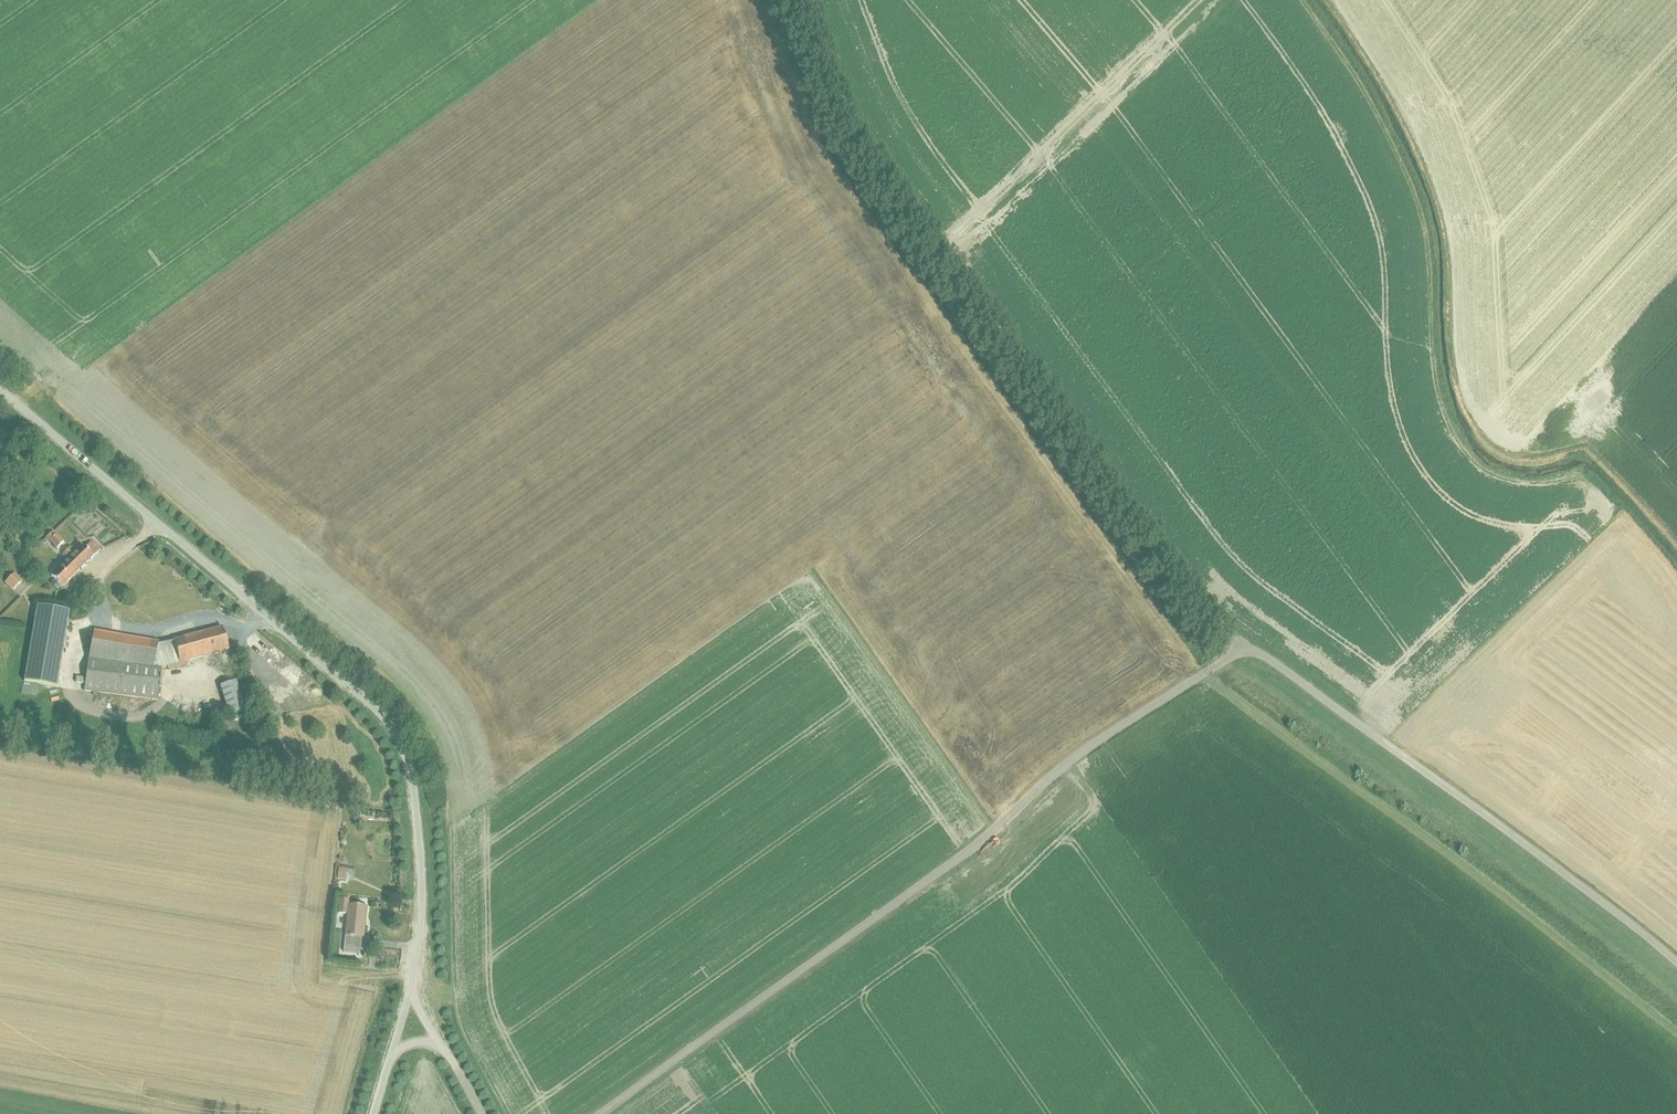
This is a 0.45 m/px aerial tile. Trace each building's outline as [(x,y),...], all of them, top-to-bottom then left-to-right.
[(57,547),(64,541),(57,533),(55,534),(53,531),(47,536),(57,547)] [(62,587),(102,549),(93,541),(85,549),(83,546),(77,551),(75,549),(74,551),(70,547),(63,554),(69,560),(52,576),(62,587)] [(12,589),(22,581),(14,573),(5,581),(12,589)] [(37,605),(24,682),(56,687),(70,611),(37,605)] [(186,661),(228,650),(222,627),(157,645),(158,642),(126,637),(93,631),(88,659),(84,691),(157,700),(161,668),(167,666),(168,670),(187,665),(186,661)] [(235,682),(220,686),(229,715),(244,711),(235,682)] [(339,868),(338,878),(346,879),(347,869),(339,868)] [(339,898),(337,913),(346,914),(347,899),(339,898)] [(359,954),(360,946),(361,937),(363,937),(367,906),(348,904),(343,952),(359,954)]
